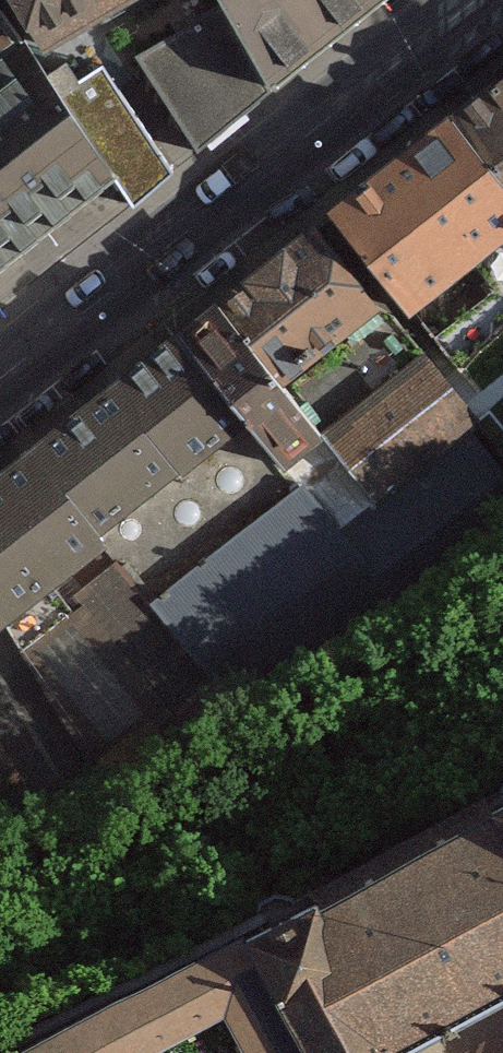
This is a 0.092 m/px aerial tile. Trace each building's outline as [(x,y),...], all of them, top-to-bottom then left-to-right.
[(50,57),(147,0),(16,0),(50,57)] [(371,0),(218,0),(142,62),(194,146),(275,77),(371,0)] [(50,237),(115,183),(0,16),(0,275),(50,237)] [(71,98),(139,206),(184,178),(116,70),(71,98)] [(458,120),(502,178),(502,86),(458,120)] [(333,216),(420,330),(502,266),(502,178),(458,120),(333,216)] [(319,231),(227,306),(292,393),(387,318),(319,231)] [(227,306),(184,343),(347,543),(385,516),(292,393),(227,306)] [(292,393),(385,516),(347,543),(407,615),(502,535),(502,461),(387,318),(292,393)] [(184,343),(33,456),(113,559),(122,570),(225,692),(257,731),(407,615),(347,543),(184,343)] [(12,633),(113,559),(33,456),(0,481),(0,617),(12,633)] [(90,618),(23,666),(133,795),(170,784),(191,751),(173,727),(225,692),(122,570),(81,607),(90,618)] [(327,903),(325,899),(254,937),(317,1052),(413,1052),(453,1032),(456,1038),(467,1033),(463,1026),(502,1005),(502,810),(327,903)] [(254,937),(252,933),(35,1046),(37,1050),(30,1052),(317,1052),(254,937)]
